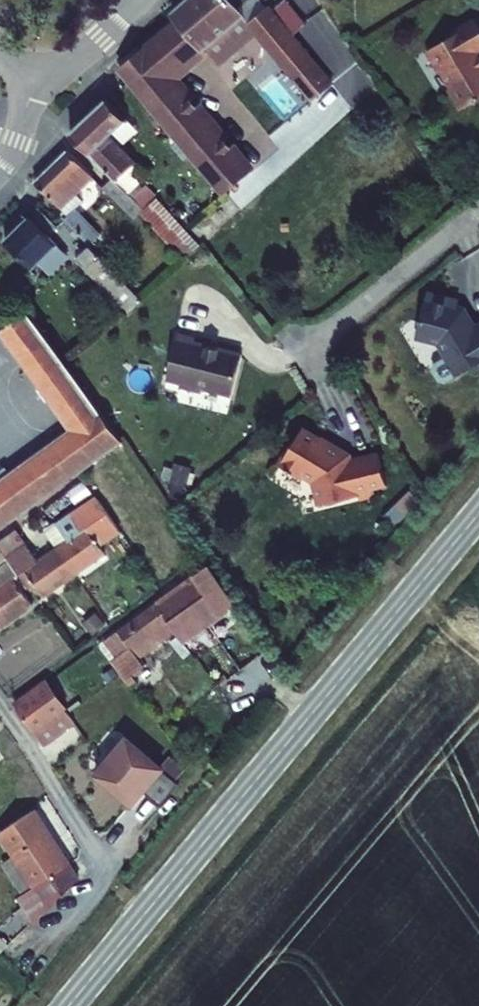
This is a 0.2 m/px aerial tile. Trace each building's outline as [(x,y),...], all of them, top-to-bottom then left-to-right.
[(251,29),(247,23),(229,0),(198,0),(175,19),(179,24),(207,55),(220,71),(260,39),(313,107),(338,88),(303,45),(320,33),(299,6),(283,19),(275,9),(251,29)] [(247,23),(251,29),(275,9),(268,0),(229,0),(247,23)] [(174,82),(191,68),(207,55),(179,24),(164,37),(121,72),(229,204),(255,182),(174,82)] [(458,46),(459,48),(435,63),(447,84),(449,83),(458,99),(456,101),(468,122),(478,115),(478,34),(458,46)] [(142,217),(116,188),(133,173),(108,144),(126,127),(108,106),(72,138),(80,147),(114,185),(102,196),(130,228),(142,217)] [(64,218),(95,189),(68,158),(36,189),(64,218)] [(62,229),(55,236),(38,217),(2,249),(29,278),(39,270),(50,281),(75,257),(66,247),(65,246),(73,240),(64,230),(68,225),(64,221),(59,225),(62,229)] [(141,313),(103,272),(90,258),(75,272),(127,325),(141,313)] [(431,305),(420,349),(443,355),(451,368),(439,376),(438,382),(444,393),(450,394),(478,377),(478,339),(474,330),(472,332),(468,324),(469,320),(461,319),(463,313),(431,305)] [(31,324),(5,340),(19,361),(71,438),(2,488),(0,490),(0,542),(26,523),(120,455),(97,420),(67,376),(44,343),(31,324)] [(235,418),(244,377),(226,374),(227,370),(179,359),(170,404),(183,407),(182,412),(205,417),(206,412),(235,418)] [(354,475),(352,472),(331,460),(330,456),(326,453),(322,455),(304,444),(296,459),(294,458),(281,482),(304,494),(305,492),(316,498),(322,522),(362,511),(363,516),(377,513),(375,504),(390,500),(381,468),(354,475)] [(114,565),(109,557),(129,544),(104,507),(54,541),(64,557),(84,586),(114,565)] [(84,586),(64,557),(45,570),(35,552),(16,566),(18,568),(27,581),(40,599),(46,595),(53,606),(84,586)] [(10,637),(41,615),(21,587),(27,581),(18,568),(0,581),(0,623),(10,637)] [(206,593),(200,595),(162,622),(177,642),(183,651),(226,622),(206,593)] [(139,668),(177,642),(162,622),(125,648),(139,668)] [(10,637),(0,623),(0,644),(10,637)] [(138,698),(152,688),(139,668),(125,648),(104,662),(136,708),(142,704),(138,698)] [(23,718),(44,747),(50,757),(69,743),(71,746),(81,738),(73,727),(53,698),(23,718)] [(163,825),(181,804),(165,790),(166,789),(130,757),(99,793),(135,824),(146,811),(163,825)] [(34,909),(48,930),(90,885),(44,821),(12,847),(49,898),(34,909)]
